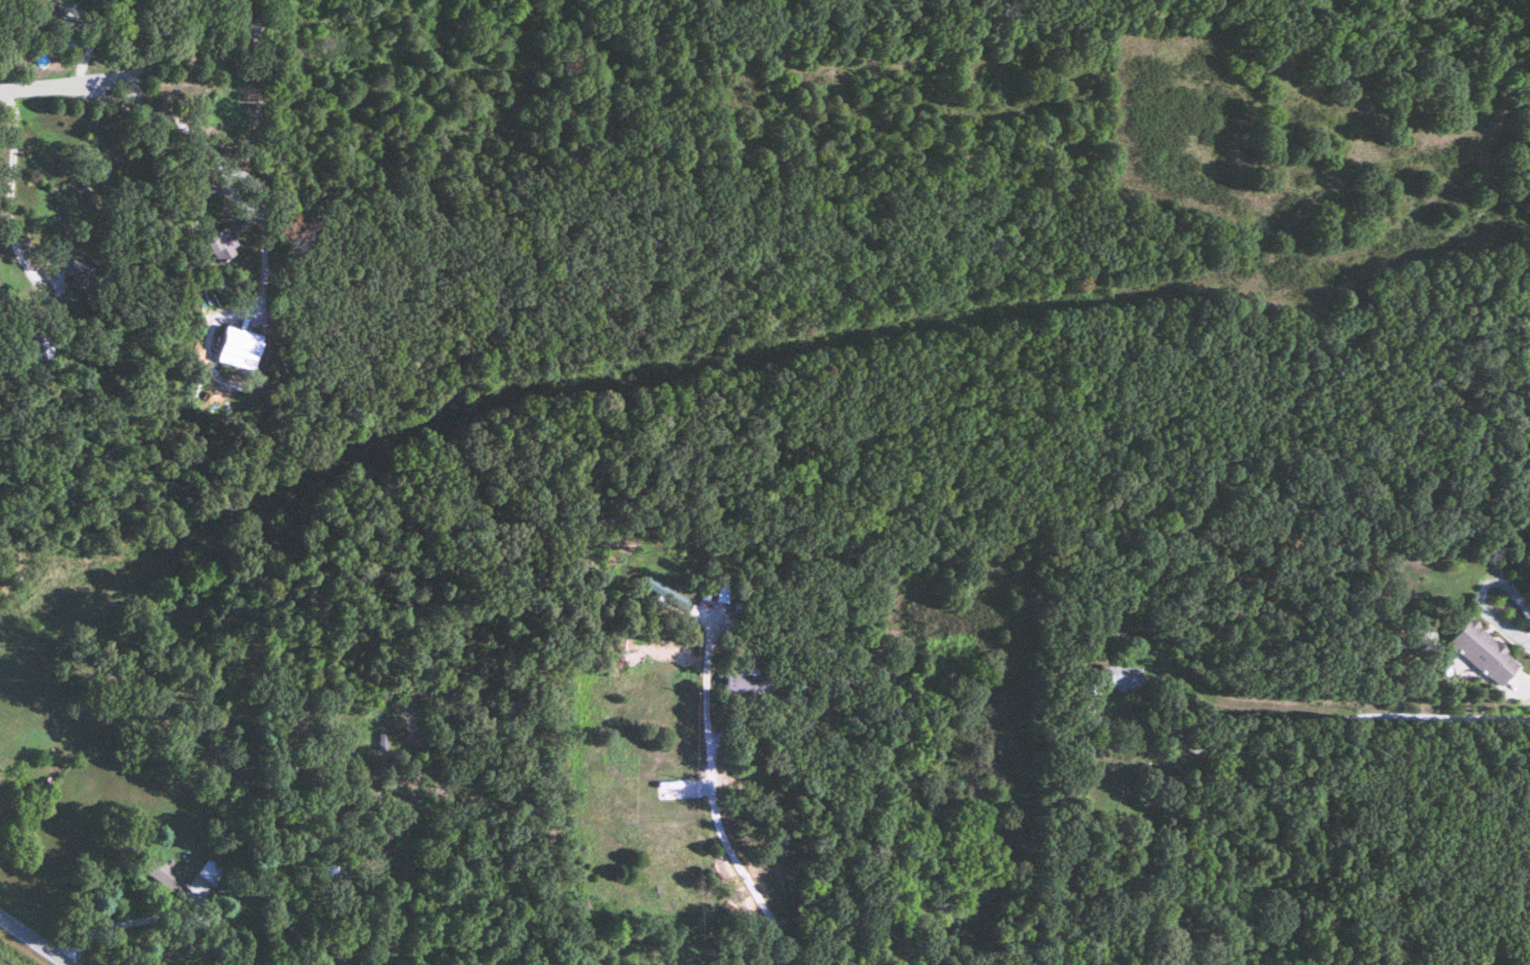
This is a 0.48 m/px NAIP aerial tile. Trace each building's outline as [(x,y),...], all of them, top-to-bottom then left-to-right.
[(236,246),(230,234),(237,231),(231,220),(201,234),(213,258),(236,246)] [(64,284),(82,290),(91,265),(68,257),(64,267),(70,269),(64,284)] [(257,331),(218,323),(211,360),(250,367),(257,331)] [(1516,661),(1464,616),(1443,639),(1495,685),(1516,661)] [(652,624),(639,620),(635,634),(648,638),(652,624)] [(723,670),(723,690),(767,691),(768,673),(756,673),(756,664),(736,664),(736,671),(723,670)] [(1136,686),(1137,665),(1111,664),(1111,671),(1106,670),(1105,684),(1113,684),(1113,690),(1122,690),(1122,686),(1136,686)] [(182,876),(176,870),(180,866),(169,856),(163,862),(149,849),(137,863),(168,891),(182,876)] [(196,870),(210,882),(223,867),(209,855),(196,870)]
